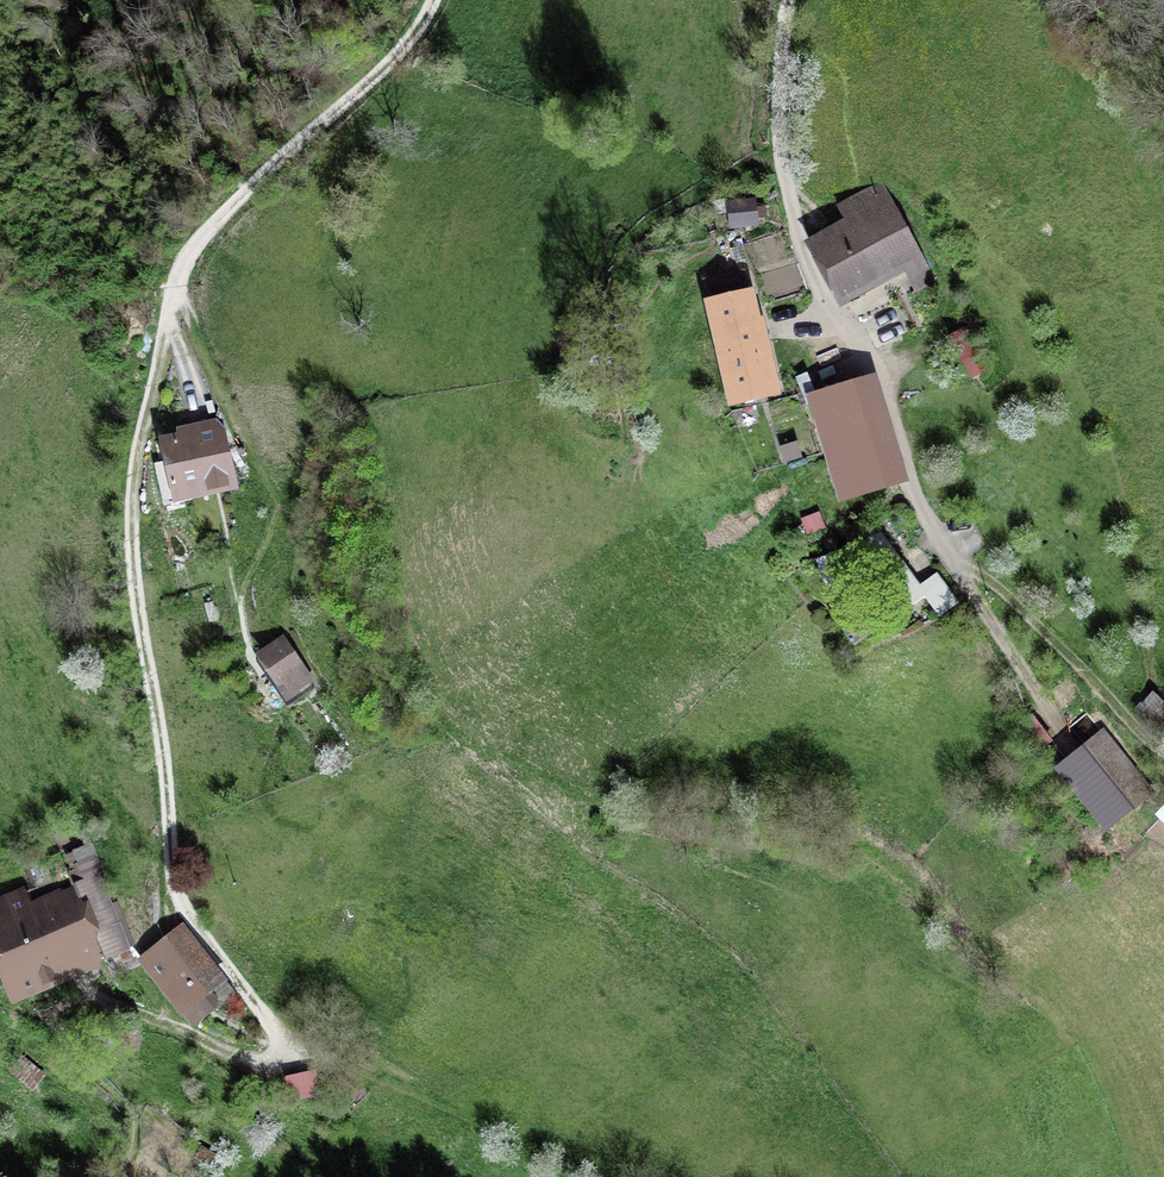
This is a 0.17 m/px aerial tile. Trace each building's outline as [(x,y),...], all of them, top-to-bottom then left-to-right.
[(851,226),(816,246),(843,293),(906,257),(922,284),(936,276),(882,183),(840,207),(851,226)] [(755,200),(730,202),(732,228),(757,225),(755,200)] [(750,277),(697,288),(719,399),(772,388),(750,277)] [(972,326),(958,333),(968,352),(982,345),(972,326)] [(869,377),(808,396),(838,490),(898,472),(869,377)] [(197,421),(160,430),(174,489),(229,476),(210,394),(192,398),(197,421)] [(882,535),(817,558),(831,596),(868,583),(865,575),(880,571),(887,581),(871,592),(890,620),(924,596),(940,617),(958,604),(937,576),(922,587),(882,535)] [(285,642),(265,655),(281,680),(292,674),(301,688),(311,681),(285,642)] [(1103,727),(1081,746),(1131,804),(1153,785),(1103,727)] [(0,901),(0,957),(15,994),(53,979),(48,967),(107,943),(82,880),(29,901),(25,891),(0,901)] [(186,926),(146,956),(183,1005),(223,975),(186,926)] [(321,1072),(288,1081),(294,1106),(328,1097),(321,1072)]
